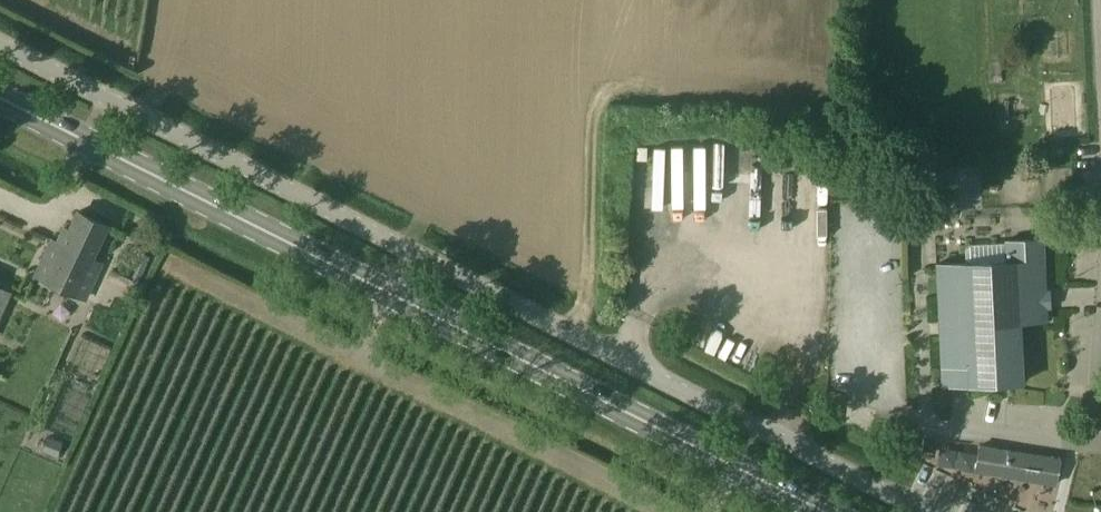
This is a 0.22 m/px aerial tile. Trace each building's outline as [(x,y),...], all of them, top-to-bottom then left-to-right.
[(646,147),(637,147),(637,159),(646,160),(646,147)] [(87,296),(102,264),(92,259),(107,225),(79,212),(63,245),(53,241),(38,273),(87,296)] [(1048,320),(1047,289),(1044,240),(1006,242),(1007,262),(937,265),(943,385),(1024,381),(1021,321),(1048,320)] [(142,254),(132,277),(114,268),(110,276),(136,288),(150,257),(142,254)] [(10,293),(0,288),(0,317),(10,293)] [(1056,484),(1060,459),(981,446),(977,471),(1056,484)] [(971,477),(974,452),(944,449),(941,474),(971,477)]
